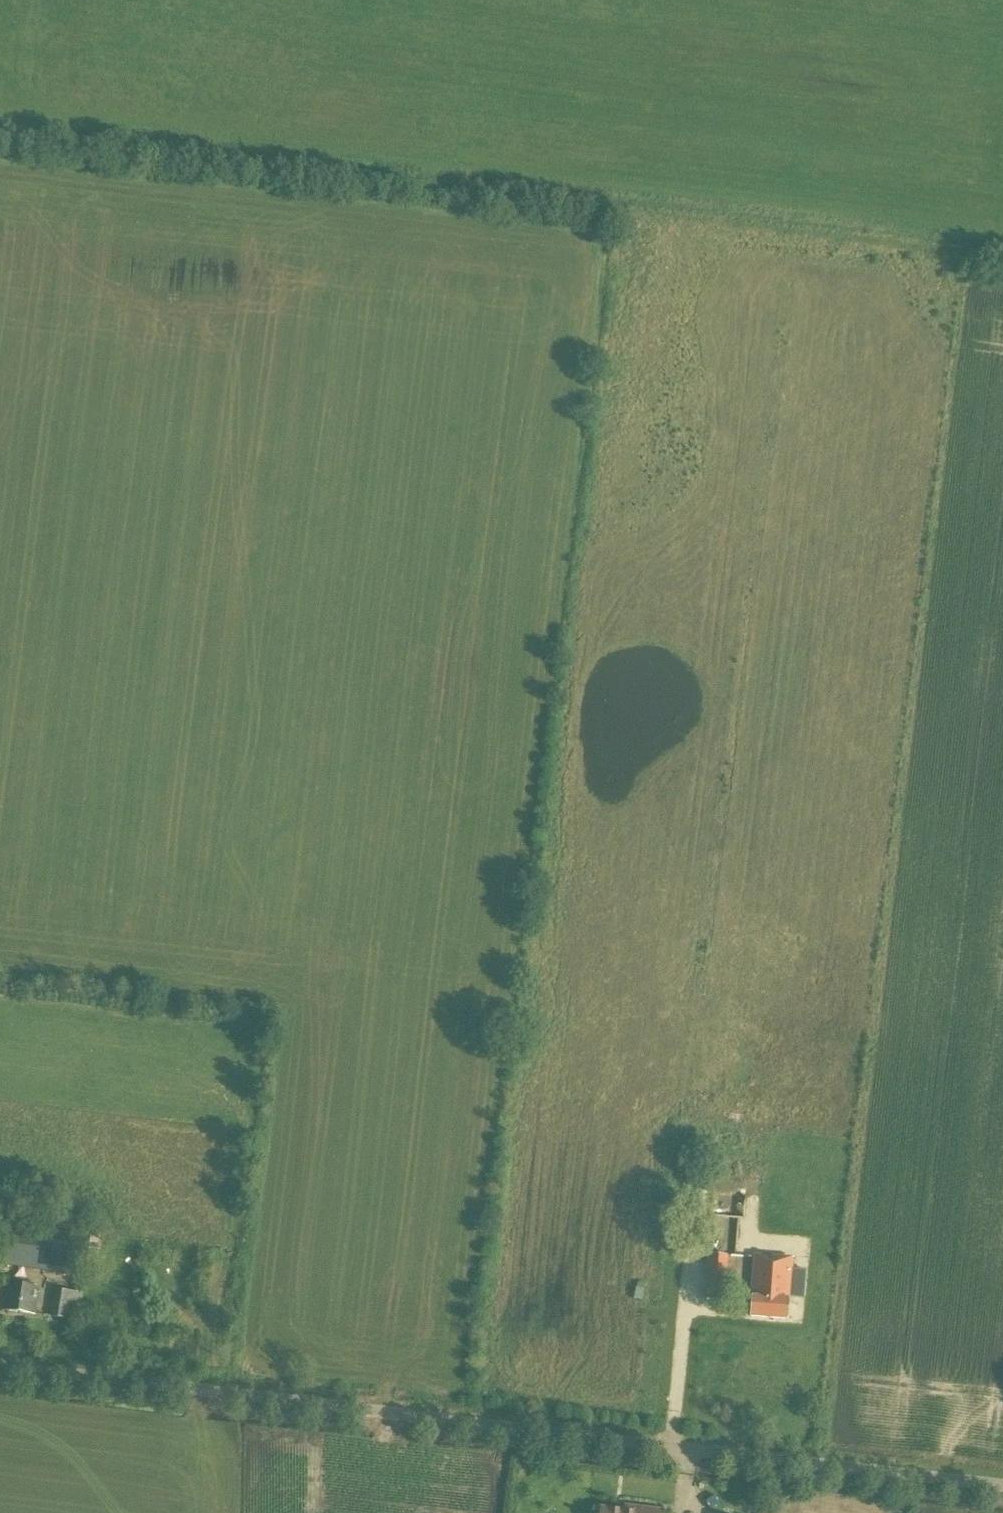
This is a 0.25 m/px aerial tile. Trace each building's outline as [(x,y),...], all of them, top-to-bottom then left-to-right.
[(720,1172),(720,1213),(745,1213),(745,1173),(720,1172)] [(88,1238),(0,1225),(0,1266),(83,1277),(88,1238)] [(727,1256),(710,1254),(706,1299),(724,1301),(727,1256)] [(789,1301),(792,1260),(755,1257),(752,1298),(750,1318),(788,1321),(790,1301),(789,1301)] [(28,1288),(29,1281),(11,1278),(10,1285),(7,1285),(3,1310),(35,1315),(39,1290),(28,1288)] [(77,1320),(81,1292),(56,1289),(53,1317),(77,1320)]
